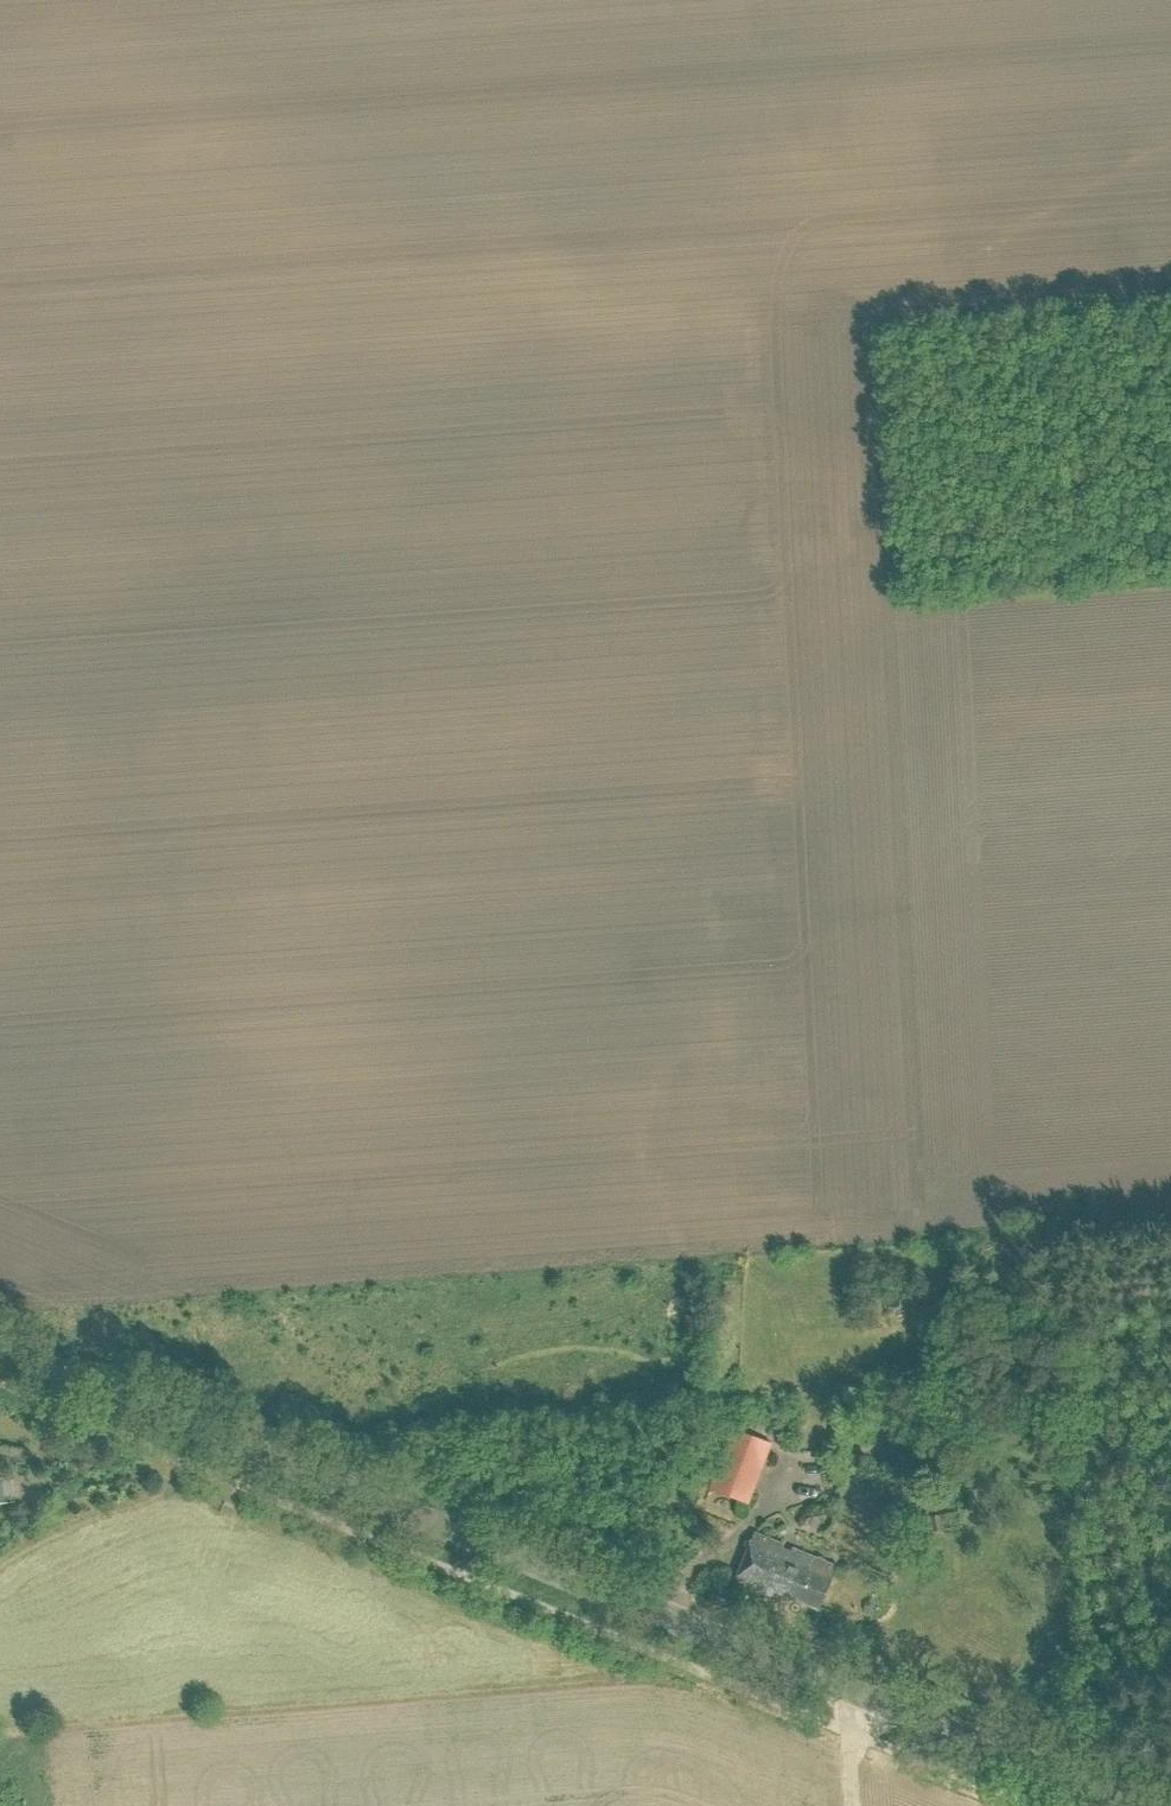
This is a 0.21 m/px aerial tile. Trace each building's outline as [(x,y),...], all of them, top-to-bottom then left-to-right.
[(705,1489),(749,1505),(772,1444),(727,1427),(705,1489)] [(0,1479),(0,1503),(13,1502),(11,1477),(0,1479)] [(766,1587),(818,1609),(836,1566),(793,1549),(792,1552),(784,1549),(785,1546),(753,1533),(733,1581),(763,1594),(766,1587)]
